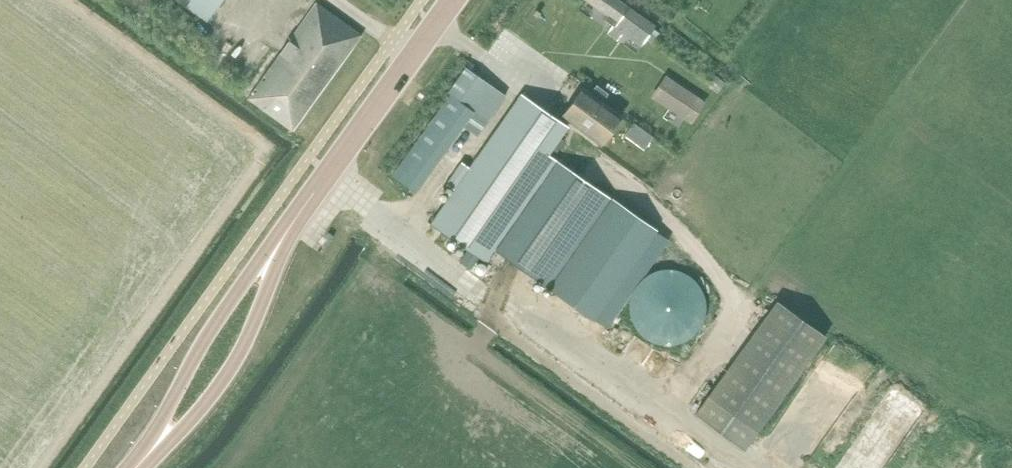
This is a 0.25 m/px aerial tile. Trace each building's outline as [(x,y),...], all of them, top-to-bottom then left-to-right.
[(208,21),(222,0),(178,0),(208,21)] [(619,22),(618,23),(644,42),(655,27),(617,0),(587,0),(619,22)] [(318,3),(249,99),(293,131),(362,35),(318,3)] [(623,30),(613,23),(609,30),(619,37),(623,30)] [(451,95),(393,178),(416,193),(474,112),(487,121),(506,95),(466,67),(448,93),(451,95)] [(704,105),(664,77),(652,95),(692,123),(704,105)] [(583,88),(562,117),(601,145),(622,116),(583,88)] [(433,226),(427,234),(438,242),(444,234),(467,250),(479,258),(486,264),(496,251),(592,319),(655,229),(549,154),(568,127),(522,94),(470,168),(463,162),(447,185),(455,191),(431,225),(433,226)] [(467,250),(460,261),(471,269),(479,258),(467,250)] [(631,297),(629,307),(631,317),(634,326),(640,334),(648,340),(657,344),(667,345),(677,344),(687,341),(695,334),(701,327),(705,317),(706,308),(705,298),(701,289),(695,281),(687,274),(678,271),(668,269),(658,270),(649,274),(641,280),(635,288),(631,297)] [(777,301),(707,398),(755,433),(826,336),(777,301)]
